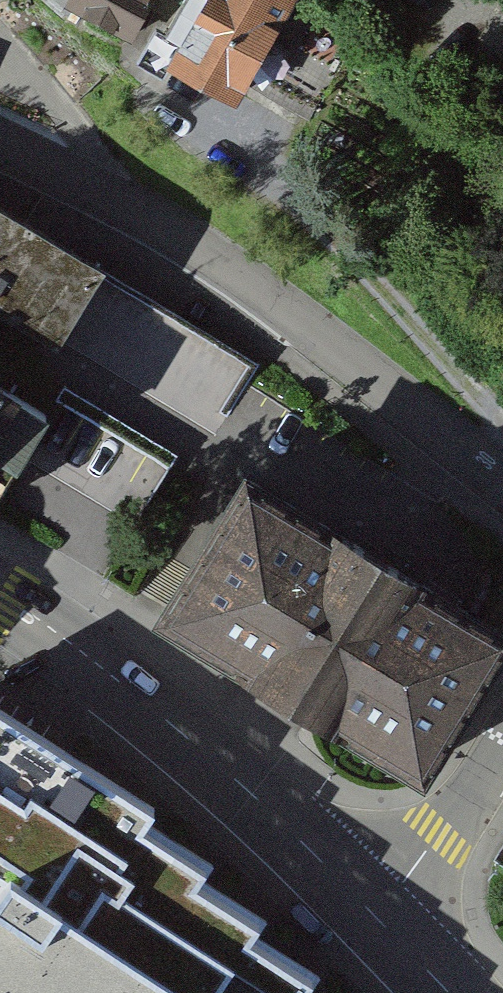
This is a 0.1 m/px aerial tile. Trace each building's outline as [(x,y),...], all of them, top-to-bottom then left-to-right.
[(70,2),(131,35),(140,19),(146,23),(152,11),(146,8),(151,0),(71,0),(70,2)] [(166,29),(183,39),(171,59),(233,96),(261,50),(327,89),(355,42),(288,4),(290,0),(184,0),(166,29)] [(0,206),(0,305),(56,338),(91,282),(101,266),(0,206)] [(91,282),(56,338),(216,434),(252,376),(91,282)] [(21,456),(47,416),(0,387),(0,490),(21,456)] [(57,399),(47,416),(21,456),(135,524),(170,467),(57,399)] [(502,633),(248,478),(164,615),(419,770),(502,633)] [(0,708),(0,871),(10,878),(0,893),(0,992),(309,992),(303,989),(311,975),(247,934),(257,919),(195,878),(205,864),(138,821),(149,804),(0,708)] [(494,859),(502,865),(502,845),(494,859)]
